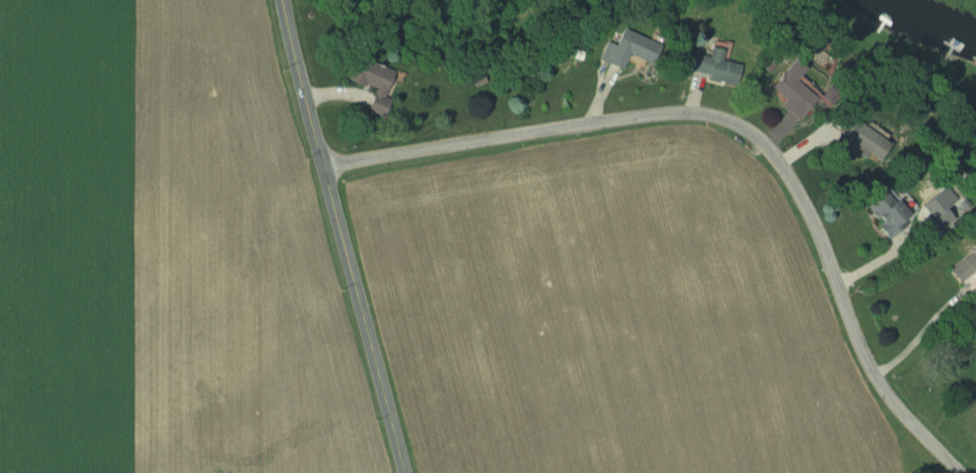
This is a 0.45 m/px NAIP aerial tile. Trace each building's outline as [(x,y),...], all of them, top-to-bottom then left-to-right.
[(656,48),(621,27),(610,45),(606,42),(597,56),(613,65),(620,53),(645,67),(656,48)] [(734,81),(737,64),(719,60),(721,49),(708,47),(706,56),(693,53),(689,72),(734,81)] [(364,110),(380,116),(396,70),(354,55),(345,79),(371,89),(364,110)] [(779,103),(793,119),(818,96),(788,64),(767,84),(782,100),(779,103)] [(828,146),(842,158),(850,147),(868,162),(883,143),(851,117),(828,146)] [(861,210),(892,237),(910,218),(879,190),(861,210)] [(965,293),(975,285),(975,255),(972,250),(947,269),(965,293)]
